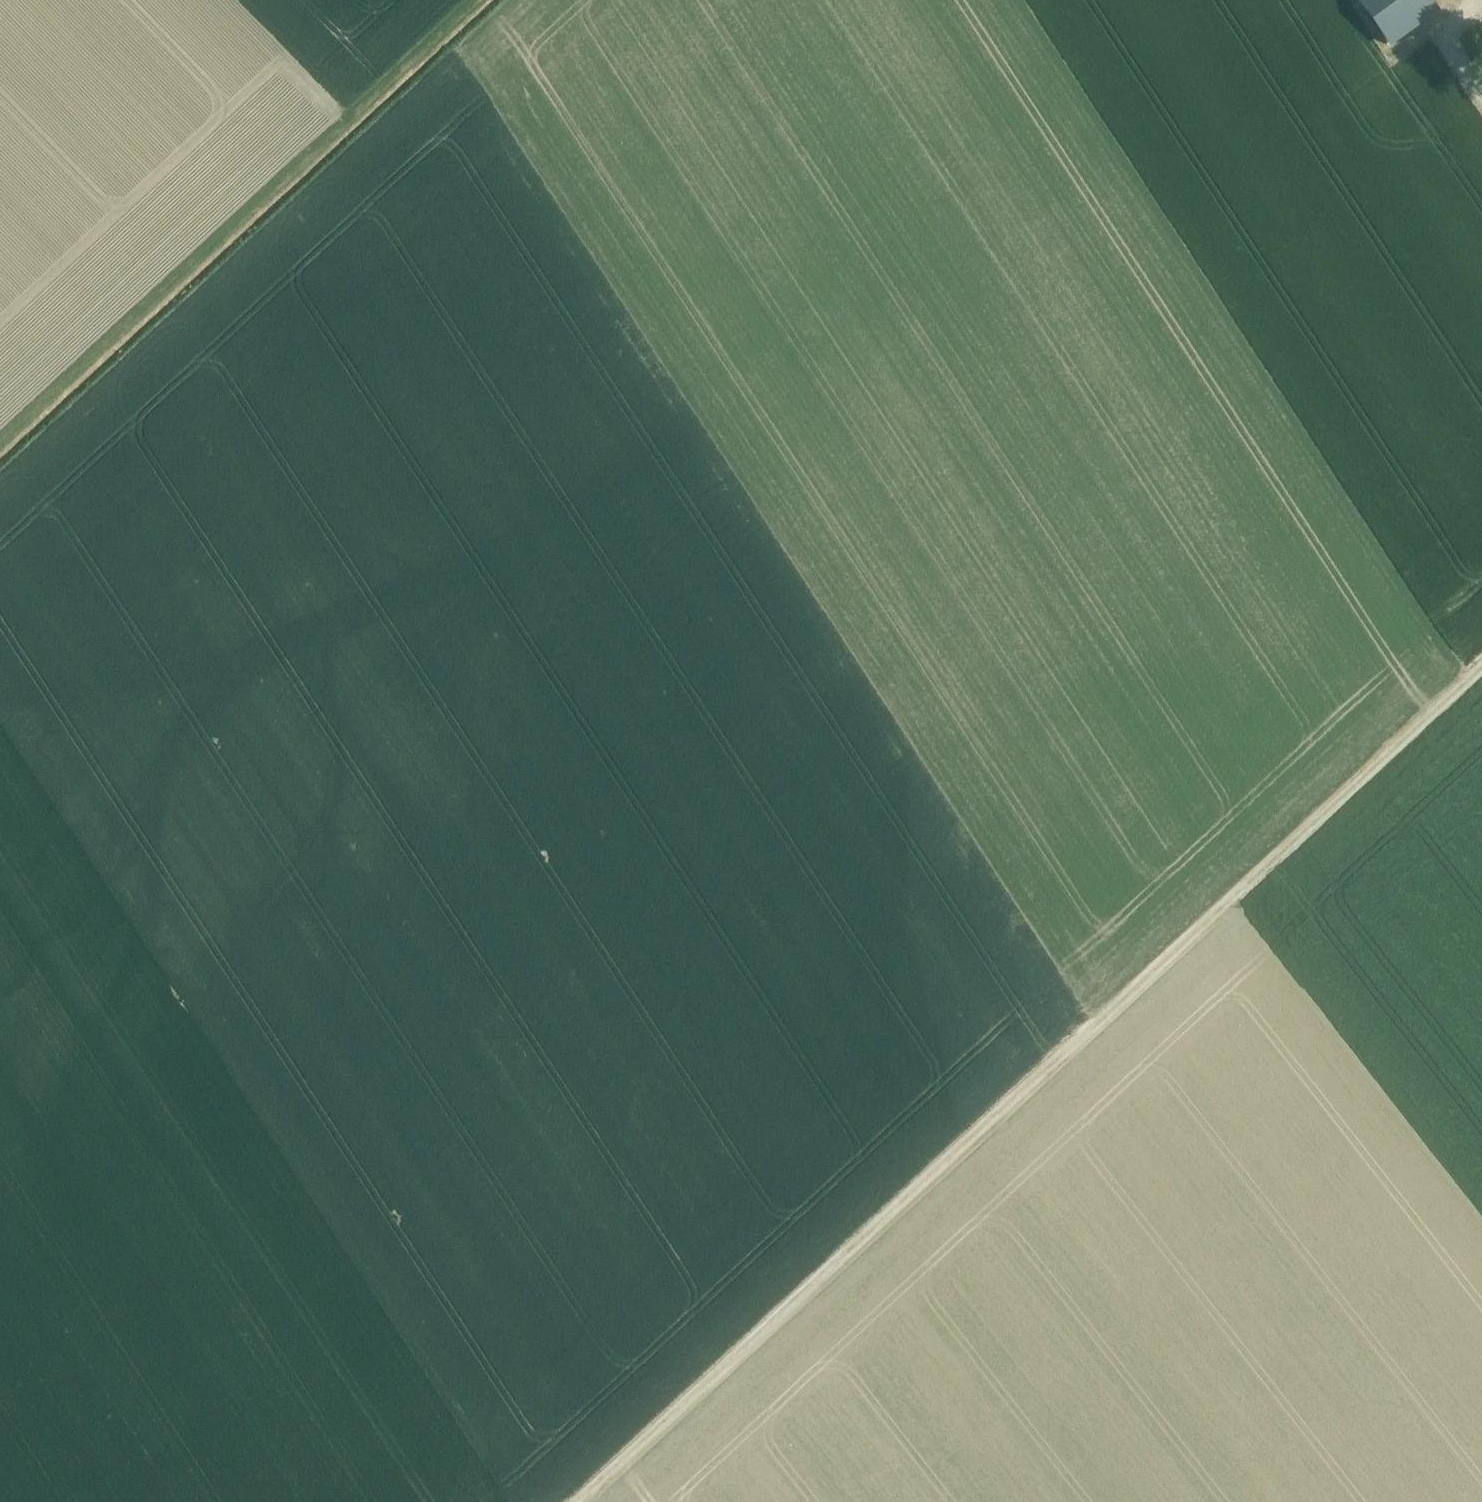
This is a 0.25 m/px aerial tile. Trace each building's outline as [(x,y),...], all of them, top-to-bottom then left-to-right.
[(1359,8),(1394,56),(1448,17),(1436,0),(1371,0),(1359,8)]
